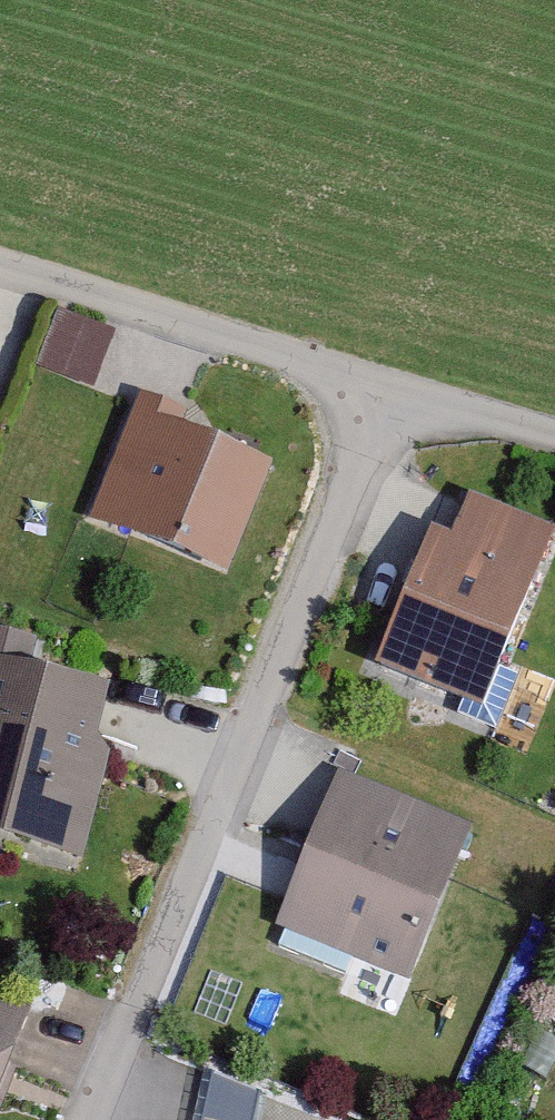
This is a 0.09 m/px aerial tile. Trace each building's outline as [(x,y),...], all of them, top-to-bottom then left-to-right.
[(38,376),(93,396),(112,343),(56,324),(38,376)] [(171,435),(177,420),(138,404),(87,533),(225,587),(270,474),(171,435)] [(451,546),(429,538),(374,677),(447,705),(443,716),(495,736),(518,678),(499,671),(552,537),(468,504),(451,546)] [(0,674),(0,850),(80,871),(108,765),(91,760),(106,702),(0,674)] [(468,839),(334,785),(273,934),(407,989),(468,839)] [(0,1005),(0,1104),(33,1018),(0,1005)] [(206,1110),(252,1115),(255,1085),(209,1081),(206,1110)]
